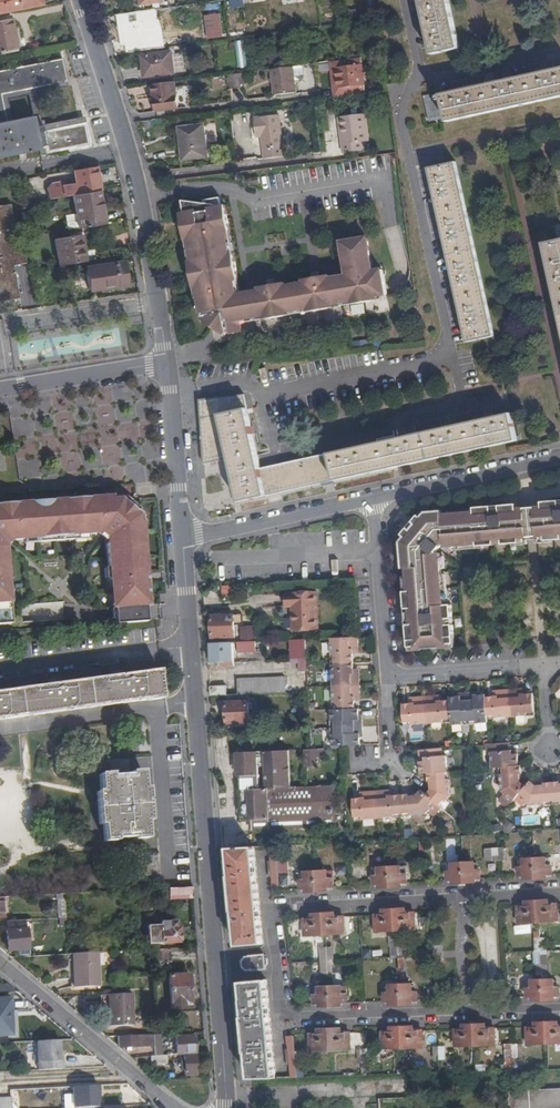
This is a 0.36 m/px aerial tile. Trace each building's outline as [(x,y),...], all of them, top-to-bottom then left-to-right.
[(41,6),(39,0),(0,0),(0,15),(41,6)] [(450,0),(423,0),(434,53),(461,48),(450,0)] [(177,6),(162,8),(163,16),(170,14),(178,13),(177,6)] [(162,8),(144,11),(145,18),(163,16),(162,8)] [(223,30),(220,13),(205,15),(208,32),(223,30)] [(170,14),(163,16),(165,30),(172,29),(170,14)] [(165,30),(163,16),(145,18),(147,35),(165,32),(165,30)] [(0,22),(0,52),(17,49),(11,19),(0,22)] [(223,30),(208,32),(208,39),(224,37),(223,30)] [(248,66),(245,41),(236,42),(236,41),(230,42),(230,46),(236,45),(239,67),(248,66)] [(172,51),(171,47),(141,51),(142,55),(172,51)] [(172,55),(172,51),(142,55),(145,77),(174,73),(172,55)] [(285,52),(270,54),(272,63),(286,61),(285,52)] [(172,55),(174,73),(185,71),(183,53),(172,55)] [(67,57),(62,58),(67,80),(72,78),(67,57)] [(366,93),(361,58),(330,61),(332,72),(338,72),(341,96),(366,93)] [(66,81),(62,60),(0,72),(0,157),(39,150),(34,122),(7,126),(0,94),(66,81)] [(297,91),(293,66),(271,69),(274,94),(297,91)] [(443,94),(448,117),(449,120),(559,95),(559,68),(443,94)] [(246,72),(229,74),(231,89),(241,88),(240,84),(240,81),(247,80),(246,72)] [(338,72),(332,72),(336,97),(341,96),(338,72)] [(67,87),(66,81),(0,94),(7,126),(34,122),(39,150),(40,155),(46,154),(42,131),(41,127),(39,113),(32,115),(12,119),(8,99),(28,95),(35,93),(67,87)] [(176,81),(153,84),(154,95),(155,95),(157,111),(179,108),(178,100),(176,89),(176,81)] [(389,90),(388,84),(370,87),(371,92),(389,90)] [(39,113),(35,93),(28,95),(32,115),(39,113)] [(448,117),(443,94),(426,98),(431,120),(448,117)] [(261,129),(262,135),(264,148),(283,146),(279,113),(254,116),(255,130),(261,129)] [(344,128),(347,151),(365,149),(364,141),(368,140),(365,113),(339,117),(341,129),(344,128)] [(42,131),(85,123),(84,118),(41,127),(42,131)] [(42,131),(46,154),(90,146),(85,123),(42,131)] [(178,127),(179,143),(182,143),(184,161),(208,158),(207,155),(207,150),(204,125),(178,127)] [(468,340),(495,335),(457,162),(430,167),(468,340)] [(96,167),(74,170),(78,194),(100,191),(96,167)] [(260,182),(258,175),(248,176),(248,183),(260,182)] [(104,224),(100,191),(78,194),(73,195),(78,228),(104,224)] [(381,293),(384,293),(388,292),(383,267),(374,269),(367,235),(342,240),(348,273),(330,277),(329,272),(321,274),(320,269),(311,270),(312,275),(304,277),(305,281),(286,285),(284,280),(278,281),(277,277),(268,278),(268,283),(261,285),(262,290),(242,293),(238,294),(235,281),(239,280),(241,280),(236,252),(233,252),(230,253),(228,233),(231,233),(232,233),(226,204),(223,205),(221,196),(204,199),(205,203),(184,200),(185,211),(182,213),(187,241),(187,240),(191,240),(195,260),(191,260),(190,260),(195,288),(196,288),(199,287),(203,308),(205,315),(207,315),(207,318),(205,321),(228,335),(231,331),(233,331),(234,333),(247,331),(245,321),(245,318),(267,314),(268,317),(268,318),(294,314),(294,312),(293,309),(311,306),(311,309),(312,310),(338,305),(337,301),(354,298),(355,301),(355,302),(382,298),(382,296),(381,293)] [(14,272),(13,265),(25,263),(23,248),(17,248),(10,206),(0,207),(0,275),(14,272)] [(54,239),(59,265),(96,260),(94,249),(83,251),(80,235),(54,239)] [(546,243),(559,306),(559,239),(546,243)] [(126,284),(123,262),(85,269),(88,289),(126,284)] [(14,272),(0,275),(0,301),(19,299),(14,272)] [(369,314),(381,310),(379,300),(367,303),(369,314)] [(221,411),(247,406),(244,394),(200,399),(205,462),(231,457),(221,411)] [(260,467),(247,406),(221,411),(231,457),(240,500),(265,494),(260,467)] [(456,423),(325,453),(331,480),(399,465),(520,438),(515,410),(456,423)] [(103,447),(138,440),(134,422),(99,430),(103,447)] [(260,467),(265,494),(314,485),(331,480),(325,453),(260,467)] [(553,496),(553,500),(544,501),(543,505),(533,506),(519,507),(519,503),(508,504),(508,500),(493,502),(493,505),(477,507),(477,511),(445,514),(445,510),(427,512),(424,516),(421,515),(415,522),(417,524),(412,530),(410,528),(404,535),(406,537),(402,542),(404,569),(408,569),(409,577),(410,591),(406,592),(407,609),(411,609),(412,614),(412,620),(413,625),(408,625),(410,648),(415,648),(415,650),(453,647),(453,645),(458,645),(456,624),(452,624),(451,619),(456,618),(454,604),(447,605),(447,602),(445,575),(444,568),(443,556),(443,552),(440,553),(440,550),(444,545),(447,545),(448,546),(458,546),(481,544),(482,546),(488,545),(500,544),(499,542),(507,542),(507,544),(516,543),(523,542),(523,538),(530,537),(535,537),(539,537),(546,536),(547,541),(555,540),(559,540),(559,496),(553,496)] [(116,624),(147,622),(145,600),(148,599),(146,573),(143,573),(139,532),(143,532),(141,514),(119,497),(102,498),(102,502),(92,502),(92,499),(63,501),(63,504),(52,505),(52,502),(29,503),(29,507),(19,507),(19,504),(0,505),(0,624),(10,624),(4,551),(3,551),(2,544),(8,539),(14,539),(14,540),(22,540),(38,538),(38,543),(71,541),(71,536),(86,535),(95,535),(95,533),(101,533),(107,538),(107,544),(105,544),(108,581),(112,581),(116,624)] [(555,546),(539,549),(541,560),(557,557),(555,546)] [(468,567),(469,578),(473,577),(473,571),(479,571),(479,567),(468,567)] [(236,585),(222,585),(222,593),(236,593),(236,585)] [(293,607),(294,612),(300,612),(300,610),(319,609),(319,591),(287,592),(287,607),(293,607)] [(300,612),(294,612),(294,629),(320,628),(319,609),(300,610),(300,612)] [(235,614),(213,615),(213,637),(235,636),(235,614)] [(239,633),(239,642),(255,641),(255,632),(239,633)] [(359,649),(358,637),(345,637),(335,638),(335,642),(332,642),(333,654),(336,654),(336,662),(354,661),(354,653),(353,649),(359,649)] [(295,658),(306,658),(305,639),(294,640),(295,658)] [(255,641),(239,642),(239,649),(261,649),(261,645),(266,645),(266,641),(255,641)] [(233,642),(211,643),(212,662),(220,662),(220,666),(234,665),(233,642)] [(354,661),(336,662),(336,670),(333,670),(334,682),(337,682),(337,686),(360,685),(360,673),(355,673),(354,669),(354,661)] [(148,700),(148,701),(162,699),(159,671),(148,673),(148,671),(0,692),(0,720),(148,700)] [(237,678),(238,694),(285,692),(284,675),(237,678)] [(210,685),(211,695),(227,694),(227,685),(210,685)] [(338,701),(338,709),(355,708),(355,700),(355,696),(361,696),(360,685),(337,686),(337,689),(334,689),(334,701),(338,701)] [(508,713),(510,713),(509,688),(497,689),(497,696),(493,696),(486,696),(487,715),(495,714),(495,718),(508,717),(508,713)] [(509,688),(510,713),(514,713),(514,716),(527,715),(526,711),(535,711),(534,692),(526,693),(521,694),(520,688),(509,688)] [(463,720),(469,720),(467,692),(461,693),(461,696),(456,696),(449,697),(450,699),(452,718),(452,724),(463,724),(463,720)] [(487,722),(487,715),(486,696),(486,694),(478,694),(475,695),(475,692),(467,692),(469,720),(476,719),(477,722),(487,722)] [(234,694),(227,694),(228,722),(249,721),(249,700),(234,701),(234,694)] [(444,718),(452,718),(450,699),(442,700),(437,700),(437,695),(426,696),(427,720),(431,720),(431,722),(444,722),(444,718)] [(425,720),(427,720),(426,696),(414,697),(414,702),(410,703),(403,703),(404,721),(412,721),(413,724),(425,723),(425,720)] [(308,717),(308,706),(299,707),(299,717),(308,717)] [(335,720),(335,727),(363,725),(363,719),(359,719),(359,715),(359,707),(355,708),(338,709),(332,709),(332,720),(335,720)] [(336,748),(343,747),(342,744),(360,743),(360,736),(360,732),(363,732),(363,725),(335,727),(335,734),(333,734),(333,744),(336,744),(336,748)] [(505,768),(521,767),(520,756),(514,756),(514,752),(512,752),(511,745),(488,747),(489,754),(493,754),(493,766),(497,766),(497,769),(505,768)] [(318,749),(312,749),(305,749),(306,767),(319,767),(318,749)] [(444,803),(445,801),(449,796),(448,780),(444,780),(444,770),(447,769),(445,756),(442,756),(441,749),(419,751),(419,758),(424,758),(424,762),(420,763),(421,774),(427,774),(427,782),(431,782),(431,790),(425,795),(432,801),(437,805),(441,800),(444,803)] [(266,787),(291,786),(290,757),(290,750),(265,751),(266,765),(266,787)] [(237,773),(239,773),(259,773),(259,765),(258,751),(235,752),(237,773)] [(521,794),(527,787),(521,782),(521,775),(523,775),(522,767),(521,767),(505,768),(505,777),(502,777),(503,792),(508,796),(510,798),(512,796),(517,799),(521,794)] [(143,789),(143,772),(130,772),(130,774),(111,776),(110,774),(100,775),(101,792),(96,793),(99,824),(103,823),(105,841),(116,841),(116,839),(135,837),(135,839),(146,838),(146,822),(150,822),(147,788),(143,789)] [(239,773),(240,788),(251,788),(260,788),(259,773),(239,773)] [(554,801),(552,783),(544,784),(544,787),(537,787),(535,785),(532,782),(527,787),(521,794),(527,798),(525,801),(527,803),(531,806),(546,805),(546,802),(554,801)] [(270,819),(325,816),(323,785),(291,786),(266,787),(260,788),(251,788),(252,808),(269,809),(270,819)] [(240,788),(242,820),(253,820),(252,808),(251,788),(240,788)] [(393,813),(400,813),(399,794),(392,795),(387,795),(387,790),(375,791),(376,814),(380,814),(380,817),(393,816),(393,813)] [(374,814),(376,814),(375,791),(364,792),(364,796),(360,797),(353,798),(354,815),(361,815),(361,818),(374,817),(374,814)] [(427,806),(432,801),(425,795),(420,791),(414,797),(408,797),(407,794),(399,794),(400,813),(408,812),(408,815),(424,814),(427,810),(429,808),(427,806)] [(527,798),(521,794),(517,799),(516,800),(523,806),(527,803),(525,801),(527,798)] [(516,800),(517,799),(512,796),(510,798),(508,796),(505,800),(511,806),(516,800)] [(448,804),(445,801),(444,803),(441,800),(437,805),(437,807),(442,810),(448,804)] [(437,807),(437,805),(432,801),(427,806),(429,808),(427,810),(431,813),(437,807)] [(253,820),(270,819),(269,809),(252,808),(253,820)] [(325,827),(325,816),(270,819),(253,820),(242,820),(242,831),(325,827)] [(515,825),(508,820),(504,824),(511,830),(515,825)] [(500,823),(491,824),(491,831),(501,830),(500,823)] [(277,861),(276,846),(271,846),(274,889),(280,888),(279,873),(283,873),(282,861),(277,861)] [(263,944),(254,847),(229,849),(234,911),(235,912),(238,946),(263,944)] [(505,861),(504,848),(486,849),(487,861),(505,861)] [(421,853),(421,865),(433,865),(432,852),(421,853)] [(358,857),(354,857),(347,858),(348,869),(359,868),(358,857)] [(546,858),(524,859),(524,868),(519,868),(519,876),(525,876),(525,879),(547,878),(547,874),(552,874),(552,867),(546,867),(546,858)] [(474,862),(453,863),(453,872),(449,872),(449,880),(454,880),(454,883),(476,882),(476,879),(481,878),(481,871),(475,871),(474,862)] [(149,875),(148,864),(137,865),(138,876),(149,875)] [(406,866),(379,868),(380,876),(374,877),(375,885),(380,884),(380,888),(402,886),(402,883),(407,882),(406,866)] [(334,887),(334,879),(328,879),(328,871),(305,873),(306,881),(301,881),(301,889),(306,889),(307,892),(329,891),(329,887),(334,887)] [(193,898),(192,887),(169,889),(169,899),(193,898)] [(58,919),(66,919),(65,900),(57,901),(58,919)] [(518,906),(520,922),(558,920),(557,904),(549,904),(549,900),(527,901),(528,906),(518,906)] [(406,909),(384,910),(385,913),(376,914),(377,931),(416,929),(415,913),(407,913),(406,909)] [(313,914),(313,918),(305,919),(306,934),(345,933),(344,916),(336,917),(335,913),(313,914)] [(22,921),(6,922),(7,931),(5,932),(7,951),(26,949),(24,930),(22,930),(22,921)] [(176,927),(176,921),(161,922),(162,944),(180,943),(180,927),(176,927)] [(398,943),(397,934),(392,934),(393,969),(404,969),(403,944),(398,943)] [(546,938),(535,938),(537,963),(547,963),(546,938)] [(444,944),(433,945),(434,964),(445,963),(444,944)] [(322,947),(324,971),(334,971),(333,947),(322,947)] [(171,962),(170,949),(154,949),(155,963),(171,962)] [(99,952),(75,954),(77,987),(100,986),(99,952)] [(264,955),(245,957),(243,961),(243,967),(247,970),(266,969),(265,967),(268,963),(267,959),(264,955)] [(189,974),(170,975),(171,1009),(191,1008),(189,974)] [(533,981),(533,988),(528,989),(527,997),(533,996),(533,1000),(556,1000),(555,997),(559,997),(559,988),(555,988),(555,980),(533,981)] [(248,1054),(251,1079),(254,1079),(276,1078),(267,981),(242,983),(245,1017),(244,1019),(247,1053),(248,1054)] [(9,984),(0,984),(0,993),(19,992),(9,984)] [(390,986),(391,994),(385,994),(385,1001),(391,1001),(391,1005),(413,1004),(412,1001),(418,1000),(418,992),(412,992),(412,985),(390,986)] [(319,1003),(320,1007),(342,1006),(342,1003),(348,1003),(348,995),(342,995),(342,986),(320,987),(320,995),(315,995),(314,1003),(319,1003)] [(128,994),(109,995),(112,1027),(135,1025),(134,994),(128,994)] [(9,999),(0,1000),(0,1034),(7,1034),(7,1038),(19,1038),(18,1011),(10,1011),(9,999)] [(528,1044),(559,1043),(559,1027),(558,1022),(536,1023),(536,1027),(528,1027),(528,1044)] [(455,1030),(455,1046),(495,1045),(494,1029),(485,1028),(485,1025),(464,1025),(464,1030),(455,1030)] [(384,1049),(422,1048),(423,1031),(414,1031),(413,1027),(392,1027),(392,1032),(383,1032),(384,1049)] [(310,1034),(311,1050),(351,1049),(351,1033),(342,1033),(342,1029),(319,1030),(319,1034),(310,1034)] [(117,1037),(117,1047),(154,1045),(153,1035),(117,1037)] [(175,1037),(175,1055),(178,1055),(195,1053),(195,1036),(175,1037)] [(288,1038),(292,1078),(298,1078),(296,1062),(301,1062),(300,1050),(295,1050),(293,1037),(288,1038)] [(60,1051),(60,1040),(37,1041),(40,1071),(65,1070),(64,1060),(61,1060),(60,1051)] [(506,1045),(507,1072),(519,1071),(517,1045),(506,1045)] [(445,1047),(434,1047),(435,1059),(445,1059),(445,1047)] [(362,1050),(363,1061),(374,1061),(373,1049),(362,1050)] [(195,1075),(195,1053),(178,1055),(179,1071),(183,1070),(183,1076),(195,1075)] [(168,1065),(167,1057),(155,1058),(156,1066),(168,1065)] [(363,1061),(364,1076),(374,1076),(374,1061),(363,1061)] [(73,1107),(74,1107),(98,1107),(98,1085),(72,1086),(73,1107)] [(508,1091),(509,1107),(559,1107),(559,1088),(508,1091)] [(11,1098),(0,1098),(0,1107),(12,1107),(11,1098)]
